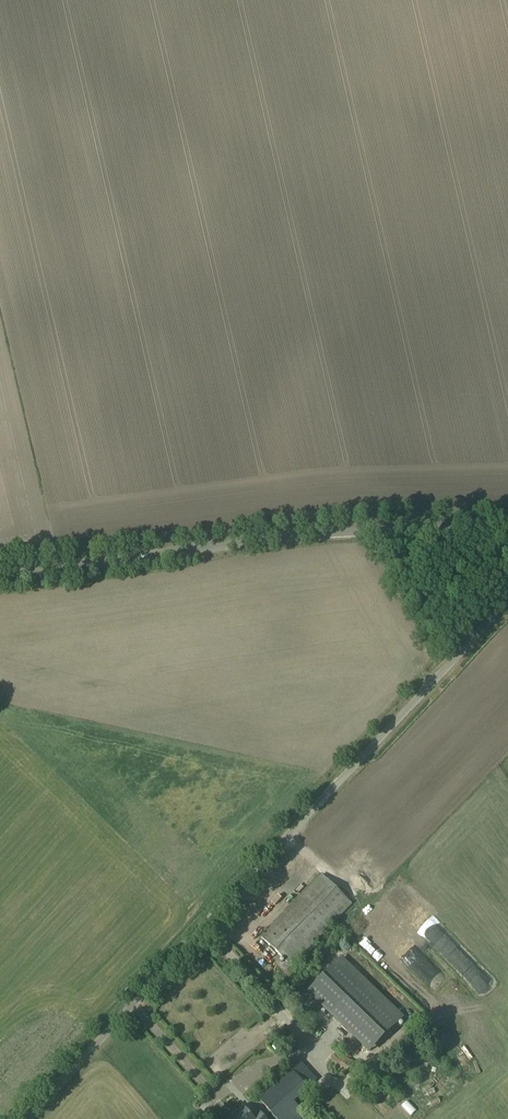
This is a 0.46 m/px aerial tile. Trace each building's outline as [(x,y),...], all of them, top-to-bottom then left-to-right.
[(352,903),(322,875),(261,937),(291,966),(352,903)] [(403,1016),(398,1021),(339,963),(343,958),(309,992),(370,1051),(403,1016)] [(345,1073),(353,1063),(338,1052),(330,1062),(345,1073)] [(307,1086),(292,1070),(260,1099),(274,1115),(307,1086)] [(235,1113),(230,1118),(231,1118),(266,1118),(260,1113),(254,1118),(244,1107),(236,1114),(235,1113)]
